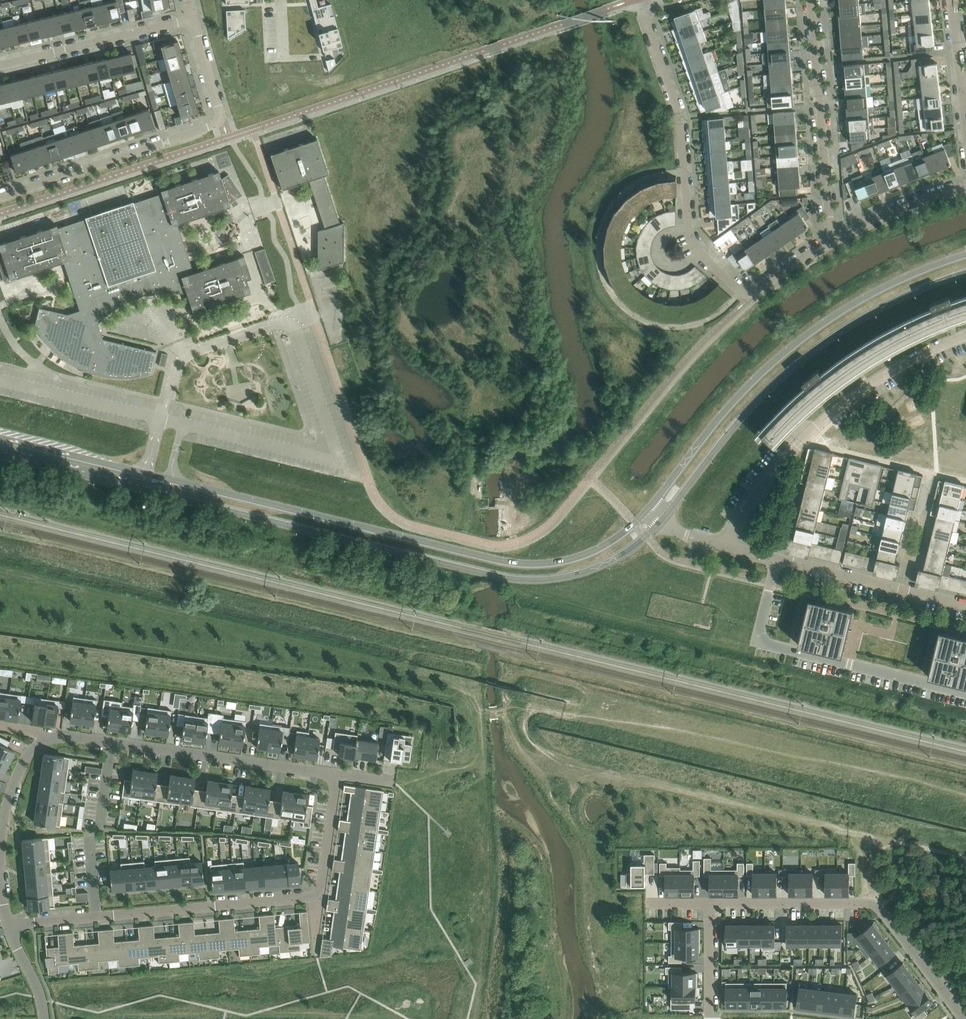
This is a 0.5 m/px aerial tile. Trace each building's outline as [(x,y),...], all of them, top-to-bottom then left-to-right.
[(92,6),(96,24),(108,21),(103,3),(103,0),(90,0),(92,6)] [(103,3),(108,21),(120,18),(119,12),(124,11),(125,11),(122,0),(108,0),(109,2),(103,3)] [(161,14),(160,8),(169,7),(168,0),(149,0),(151,9),(141,11),(142,19),(161,14)] [(312,9),(318,7),(316,0),(309,0),(312,9)] [(765,9),(786,8),(785,0),(764,0),(765,9)] [(931,11),(930,1),(912,1),(913,13),(931,11)] [(865,3),(859,4),(838,5),(839,16),(860,14),(866,14),(865,3)] [(312,9),(317,30),(336,25),(331,4),(318,7),(312,9)] [(92,6),(81,8),(85,26),(89,25),(90,28),(97,26),(96,24),(92,6)] [(673,23),(675,29),(693,23),(693,24),(699,22),(698,21),(711,16),(709,11),(704,13),(702,7),(696,9),(691,12),(676,17),(676,16),(675,16),(677,22),(673,23)] [(74,29),(85,26),(81,8),(70,11),(74,29)] [(129,22),(135,20),(133,8),(127,9),(129,22)] [(786,8),(765,9),(766,20),(787,19),(786,8)] [(226,10),(227,38),(245,28),(244,9),(226,10)] [(70,11),(59,14),(63,32),(74,29),(70,11)] [(914,20),(908,20),(909,25),(932,22),(931,11),(913,13),(914,20)] [(59,14),(47,16),(52,34),(63,32),(59,14)] [(839,16),(840,27),(861,25),(860,14),(839,16)] [(41,37),(52,34),(47,16),(36,19),(41,37)] [(733,32),(736,31),(741,29),(740,18),(732,21),(733,32)] [(28,21),(25,22),(29,40),(41,37),(36,19),(28,21)] [(787,19),(766,20),(766,31),(788,29),(787,19)] [(14,24),(18,42),(28,40),(29,40),(25,22),(14,24)] [(699,22),(693,24),(693,23),(675,29),(676,32),(674,33),(676,40),(696,33),(693,24),(699,22)] [(910,35),(916,35),(933,33),(932,22),(909,25),(910,35)] [(7,45),(18,42),(14,24),(3,27),(7,45)] [(342,46),(336,25),(317,30),(323,51),(342,46)] [(840,27),(840,38),(862,36),(861,25),(840,27)] [(788,29),(766,31),(767,42),(789,40),(788,29)] [(680,42),(677,43),(679,48),(680,50),(683,49),(700,43),(706,41),(703,31),(696,33),(679,39),(680,42)] [(752,42),(751,32),(749,32),(744,33),(745,43),(752,42)] [(935,44),(933,33),(916,35),(917,41),(910,42),(911,53),(930,51),(930,44),(935,44)] [(840,38),(841,48),(863,47),(862,36),(840,38)] [(157,40),(152,41),(153,45),(154,48),(160,47),(163,58),(181,53),(178,41),(168,43),(166,38),(157,40)] [(789,40),(767,42),(768,53),(789,51),(789,40)] [(703,53),(700,43),(683,49),(684,52),(681,53),(683,60),(703,53)] [(135,45),(140,65),(146,63),(141,44),(135,45)] [(842,59),(863,58),(863,47),(841,48),(842,59)] [(684,63),(687,70),(715,61),(711,51),(703,53),(683,60),(686,60),(687,62),(684,63)] [(768,53),(762,53),(763,64),(769,63),(790,62),(789,51),(768,53)] [(131,52),(118,55),(122,73),(135,70),(131,52)] [(184,65),(181,53),(163,58),(167,70),(184,65)] [(118,55),(106,58),(111,76),(122,73),(118,55)] [(909,72),(902,73),(903,78),(921,76),(938,74),(936,63),(934,63),(930,63),(929,57),(912,59),(913,65),(909,72)] [(106,58),(95,61),(99,79),(100,82),(111,80),(111,76),(106,58)] [(326,60),(325,60),(327,67),(328,71),(336,63),(335,63),(334,58),(326,60)] [(95,61),(84,64),(88,81),(99,79),(95,61)] [(688,74),(690,81),(718,71),(715,61),(687,70),(687,71),(690,70),(691,72),(688,74)] [(790,62),(769,63),(770,74),(791,72),(790,62)] [(843,65),(844,76),(870,74),(869,63),(843,65)] [(84,64),(73,66),(77,84),(88,81),(84,64)] [(167,70),(170,81),(188,76),(184,65),(167,70)] [(73,66),(62,69),(66,87),(77,84),(73,66)] [(62,69),(51,72),(55,89),(66,87),(62,69)] [(722,81),(718,71),(690,81),(693,80),(694,83),(691,84),(694,91),(722,81)] [(44,92),(55,89),(51,72),(40,74),(44,92)] [(770,74),(763,75),(764,85),(771,85),(792,83),(791,72),(770,74)] [(40,74),(29,77),(33,95),(44,92),(40,74)] [(868,74),(844,76),(845,87),(866,85),(870,85),(871,83),(870,77),(868,74)] [(938,74),(921,76),(922,87),(939,85),(938,74)] [(191,88),(188,76),(170,81),(173,93),(191,88)] [(18,79),(22,97),(28,96),(33,95),(29,77),(28,77),(18,79)] [(6,82),(12,106),(12,108),(24,105),(22,97),(18,79),(6,82)] [(695,94),(697,101),(723,92),(724,92),(725,92),(722,81),(694,91),(697,90),(698,93),(695,94)] [(12,106),(6,82),(0,84),(0,109),(12,106)] [(792,83),(771,85),(772,96),(793,94),(792,83)] [(845,87),(845,98),(867,96),(866,85),(845,87)] [(939,85),(922,87),(923,97),(940,95),(939,85)] [(194,99),(191,88),(173,93),(177,104),(194,99)] [(701,103),(699,104),(700,110),(701,112),(707,110),(708,110),(708,109),(711,108),(712,111),(711,111),(711,112),(729,110),(728,110),(722,93),(700,100),(701,103)] [(794,105),(793,94),(772,96),(767,96),(768,107),(794,105)] [(923,97),(916,98),(918,109),(924,108),(942,106),(940,95),(923,97)] [(867,96),(845,98),(846,109),(868,107),(874,106),(873,96),(867,96)] [(198,112),(194,99),(177,104),(182,123),(181,123),(190,120),(189,114),(198,112)] [(942,106),(924,108),(926,119),(943,117),(942,106)] [(846,109),(847,120),(868,118),(868,107),(846,109)] [(148,109),(136,113),(142,130),(154,126),(148,109)] [(160,130),(166,128),(160,109),(154,111),(160,130)] [(111,114),(113,120),(119,138),(130,134),(125,116),(122,110),(111,114)] [(773,113),(774,124),(795,122),(794,111),(773,113)] [(130,134),(142,130),(136,113),(125,116),(130,134)] [(873,117),(868,118),(847,120),(848,130),(869,129),(873,128),(873,117)] [(920,119),(921,131),(944,128),(943,117),(926,119),(920,119)] [(703,130),(724,129),(723,118),(710,119),(709,118),(709,119),(702,119),(703,127),(706,127),(706,130),(703,130)] [(108,141),(119,138),(113,120),(102,124),(108,141)] [(774,124),(775,134),(796,133),(795,122),(774,124)] [(102,124),(90,128),(96,145),(108,141),(102,124)] [(77,126),(66,130),(68,135),(73,153),(85,149),(79,132),(77,126)] [(85,149),(96,145),(90,128),(79,132),(85,149)] [(725,139),(724,129),(703,130),(704,138),(707,138),(707,141),(704,141),(725,139)] [(849,141),(859,141),(870,140),(869,129),(848,130),(849,141)] [(63,132),(55,134),(62,157),(73,153),(68,135),(65,136),(63,132)] [(775,134),(776,145),(797,143),(796,133),(775,134)] [(54,134),(43,138),(45,143),(51,160),(62,157),(55,134),(54,134)] [(39,164),(51,160),(45,143),(43,138),(42,135),(31,139),(39,164)] [(317,270),(326,267),(343,262),(343,222),(340,224),(324,175),(328,174),(316,138),(270,154),(282,189),(308,180),(325,229),(317,231),(317,270)] [(22,151),(28,168),(39,164),(31,139),(19,143),(22,151)] [(705,152),(726,150),(725,139),(704,141),(705,149),(708,149),(708,151),(705,152)] [(776,145),(777,156),(798,154),(797,143),(776,145)] [(954,155),(950,143),(943,145),(942,143),(932,147),(934,153),(940,168),(951,164),(948,157),(954,155)] [(727,161),(726,150),(705,152),(706,159),(709,159),(709,162),(706,162),(706,163),(727,161)] [(16,172),(28,168),(22,151),(10,155),(16,172)] [(934,153),(924,157),(930,172),(940,168),(934,153)] [(777,156),(778,167),(799,165),(798,154),(777,156)] [(853,154),(841,158),(841,167),(846,165),(846,163),(849,162),(855,159),(853,154)] [(902,158),(910,180),(920,176),(914,161),(912,154),(902,158)] [(920,176),(930,172),(924,157),(914,161),(920,176)] [(902,158),(892,162),(900,184),(910,180),(902,158)] [(707,173),(728,172),(733,172),(732,161),(727,161),(706,163),(707,170),(710,170),(710,173),(707,173)] [(884,172),(890,188),(900,184),(892,162),(882,166),(884,172)] [(6,181),(13,179),(9,165),(2,168),(6,181)] [(800,176),(799,165),(778,167),(778,178),(800,176)] [(28,234),(0,244),(0,270),(4,282),(63,262),(79,310),(67,314),(39,307),(34,326),(35,328),(37,330),(39,334),(42,339),(46,343),(49,346),(51,348),(53,350),(54,352),(56,353),(60,357),(64,360),(68,362),(73,365),(77,367),(82,370),(87,371),(91,373),(96,374),(99,375),(103,376),(106,376),(110,377),(113,377),(117,378),(120,378),(124,378),(127,377),(131,377),(134,377),(137,376),(141,376),(144,375),(148,374),(151,373),(156,351),(103,339),(98,324),(101,321),(103,319),(105,317),(108,314),(112,311),(114,309),(117,308),(119,306),(121,305),(126,302),(129,301),(131,300),(131,299),(145,295),(149,294),(153,294),(156,293),(160,293),(163,293),(167,292),(170,292),(174,293),(177,293),(181,293),(184,294),(188,294),(188,295),(187,296),(193,312),(251,292),(246,279),(251,278),(243,255),(193,272),(177,224),(230,206),(229,204),(237,199),(223,178),(222,178),(223,178),(221,179),(218,171),(160,190),(161,193),(133,202),(133,201),(85,217),(85,218),(57,228),(56,225),(28,234)] [(729,183),(728,172),(707,173),(708,181),(711,181),(711,184),(729,183)] [(884,172),(874,176),(880,192),(890,188),(884,172)] [(852,178),(853,180),(852,180),(846,183),(851,195),(857,193),(859,200),(870,195),(864,180),(862,174),(852,178)] [(658,178),(657,178),(662,196),(675,194),(676,194),(676,176),(675,176),(675,178),(658,180),(658,178)] [(779,189),(780,196),(797,195),(796,194),(796,187),(797,187),(801,187),(800,176),(778,178),(779,189)] [(870,195),(880,192),(874,176),(864,180),(870,195)] [(649,201),(662,196),(657,178),(657,180),(641,186),(640,185),(649,201)] [(711,184),(708,184),(708,186),(709,192),(711,192),(712,194),(712,195),(730,193),(737,193),(736,188),(735,188),(734,182),(729,183),(711,184)] [(625,196),(637,209),(649,201),(640,185),(641,187),(626,197),(625,196)] [(712,194),(709,195),(709,202),(712,202),(713,205),(710,205),(710,206),(731,204),(730,193),(712,195),(712,194)] [(629,220),(637,209),(625,196),(626,197),(615,211),(613,210),(629,220)] [(771,200),(766,204),(769,207),(771,210),(776,206),(771,200)] [(713,217),(717,216),(719,233),(718,234),(733,224),(731,204),(710,206),(710,213),(713,213),(713,217)] [(763,206),(758,210),(760,213),(761,215),(765,212),(764,210),(769,207),(766,204),(763,206)] [(799,213),(790,219),(799,233),(809,226),(804,220),(809,217),(810,217),(803,206),(797,210),(799,213)] [(605,227),(623,233),(629,220),(613,210),(614,211),(607,227),(605,227)] [(654,224),(659,220),(657,215),(651,220),(654,224)] [(772,231),(781,245),(790,239),(781,225),(777,219),(768,226),(772,231)] [(790,239),(799,233),(790,219),(781,225),(790,239)] [(740,222),(731,229),(733,232),(742,226),(740,222)] [(642,229),(646,231),(651,226),(647,223),(642,229)] [(620,246),(623,233),(605,227),(607,228),(603,245),(602,245),(620,246)] [(773,251),(781,245),(772,231),(763,237),(773,251)] [(721,236),(714,241),(717,246),(724,241),(721,236)] [(764,257),(773,251),(763,237),(754,244),(764,257)] [(743,246),(755,263),(764,257),(754,244),(746,249),(743,246)] [(603,263),(603,264),(621,260),(620,246),(602,245),(603,246),(604,263),(603,263)] [(746,270),(755,263),(743,246),(727,257),(727,258),(735,267),(736,267),(741,263),(746,270)] [(260,268),(270,264),(264,248),(254,252),(260,268)] [(648,270),(644,265),(640,267),(644,273),(648,270)] [(706,275),(702,272),(697,277),(701,280),(706,275)] [(652,282),(655,278),(650,273),(647,277),(652,282)] [(803,417),(819,402),(835,390),(836,391),(852,379),(869,368),(886,357),(904,347),(922,338),(935,332),(951,326),(950,324),(959,321),(959,323),(965,320),(965,290),(965,291),(950,296),(930,304),(910,313),(891,322),(872,333),(854,344),(836,356),(818,369),(810,376),(802,383),(789,394),(774,409),(773,410),(779,411),(775,415),(773,417),(768,423),(766,424),(760,431),(759,432),(756,435),(760,438),(763,435),(770,441),(773,444),(775,446),(783,437),(796,424),(803,417)] [(808,448),(806,459),(831,465),(833,454),(834,453),(833,453),(834,452),(815,448),(815,449),(808,448)] [(850,483),(860,485),(866,462),(852,458),(849,467),(850,467),(850,468),(853,469),(852,473),(851,477),(845,475),(842,489),(848,490),(850,483)] [(806,459),(803,470),(828,477),(831,465),(806,459)] [(872,482),(873,478),(874,474),(877,475),(877,474),(878,474),(880,465),(866,462),(860,485),(870,488),(868,495),(875,497),(878,483),(872,482)] [(920,487),(922,481),(923,476),(917,474),(917,473),(899,468),(899,469),(898,469),(898,470),(895,481),(920,487)] [(825,488),(828,477),(803,470),(800,482),(806,484),(807,483),(825,488)] [(937,485),(936,491),(961,497),(964,486),(964,485),(964,484),(945,480),(945,481),(939,480),(937,485)] [(920,487),(895,481),(893,492),(918,499),(920,487)] [(806,484),(804,494),(822,499),(825,488),(807,483),(806,484)] [(936,491),(933,502),(958,508),(961,497),(936,491)] [(918,499),(893,492),(890,503),(908,508),(908,509),(915,510),(918,499)] [(804,494),(801,505),(820,510),(822,499),(804,494)] [(842,499),(841,503),(848,505),(847,509),(852,510),(853,506),(854,502),(846,500),(842,499)] [(937,516),(937,515),(955,519),(958,508),(933,502),(930,514),(937,516)] [(851,517),(852,510),(847,509),(848,505),(841,503),(839,514),(851,517)] [(908,508),(890,503),(887,515),(906,519),(908,509),(908,508)] [(817,521),(820,510),(801,505),(798,516),(817,521)] [(906,519),(887,515),(879,513),(876,524),(884,526),(903,530),(906,519)] [(937,515),(937,516),(934,526),(953,531),(955,519),(937,515)] [(798,516),(796,527),(814,532),(817,521),(798,516)] [(903,530),(884,526),(882,537),(900,541),(903,530)] [(934,526),(931,537),(950,542),(953,531),(934,526)] [(795,539),(801,540),(807,542),(812,543),(813,543),(817,544),(820,533),(814,532),(796,527),(793,538),(795,539)] [(841,527),(838,538),(845,539),(847,532),(848,528),(842,527),(841,527)] [(791,554),(792,551),(795,539),(793,538),(788,537),(785,552),(791,554)] [(900,541),(882,537),(879,548),(898,552),(900,541)] [(931,537),(929,548),(947,553),(950,542),(931,537)] [(838,538),(836,548),(837,549),(843,550),(844,543),(845,539),(838,538)] [(797,555),(801,540),(795,539),(792,551),(791,554),(797,555)] [(803,556),(804,554),(807,542),(801,540),(797,555),(803,556)] [(809,555),(810,556),(813,543),(812,543),(807,542),(804,554),(803,556),(808,558),(808,557),(809,555)] [(819,544),(817,544),(813,543),(810,556),(816,557),(819,544)] [(825,546),(819,544),(816,557),(822,558),(825,546)] [(831,547),(825,546),(822,558),(828,560),(831,547)] [(837,549),(831,547),(828,560),(834,561),(837,549)] [(876,559),(881,560),(887,561),(893,563),(895,563),(898,552),(879,548),(876,558),(876,559)] [(944,564),(947,553),(929,548),(926,559),(944,564)] [(843,550),(837,549),(834,561),(840,563),(843,550)] [(852,552),(846,551),(842,564),(849,565),(852,552)] [(858,554),(852,552),(849,565),(855,566),(858,554)] [(863,555),(858,554),(855,566),(860,568),(863,555)] [(869,557),(863,555),(860,568),(866,569),(869,557)] [(875,558),(869,557),(866,569),(872,571),(875,558)] [(876,558),(875,558),(872,571),(873,571),(873,573),(873,574),(878,575),(881,560),(876,559),(876,558)] [(926,559),(923,570),(925,571),(931,572),(937,574),(942,575),(942,574),(944,564),(926,559)] [(883,576),(887,561),(881,560),(878,575),(883,576)] [(889,578),(893,563),(887,561),(883,576),(889,578)] [(900,564),(895,563),(893,563),(889,578),(896,579),(897,577),(900,564)] [(922,585),(922,583),(925,571),(923,570),(919,569),(915,583),(915,584),(922,585)] [(928,587),(931,572),(925,571),(922,583),(922,585),(928,587)] [(933,588),(934,586),(937,574),(931,572),(928,587),(933,588)] [(939,587),(940,587),(943,575),(942,574),(942,575),(937,574),(934,586),(933,588),(938,589),(939,587)] [(949,576),(943,575),(940,587),(946,589),(949,576)] [(946,589),(952,590),(955,578),(949,576),(946,589)] [(961,579),(955,578),(952,590),(958,592),(961,579)] [(964,593),(965,584),(965,580),(961,579),(958,592),(964,593)] [(853,609),(809,598),(797,644),(842,655),(853,609)] [(939,630),(928,676),(965,686),(965,636),(939,630)] [(6,718),(9,693),(0,692),(0,717),(6,718)] [(9,693),(6,718),(18,719),(21,695),(9,693)] [(70,721),(81,722),(85,698),(73,696),(70,721)] [(31,721),(43,723),(47,699),(35,697),(31,721)] [(97,700),(85,698),(81,722),(93,724),(97,700)] [(47,699),(43,723),(55,725),(58,700),(47,699)] [(104,699),(101,715),(108,716),(107,728),(118,730),(122,705),(122,702),(104,699)] [(122,705),(118,730),(130,731),(132,719),(139,720),(141,706),(141,705),(134,704),(133,707),(122,705)] [(141,706),(139,720),(146,721),(144,731),(156,733),(159,709),(141,706)] [(159,709),(156,733),(168,735),(171,710),(159,709)] [(196,716),(193,740),(205,742),(206,732),(213,733),(216,713),(208,712),(207,717),(196,716)] [(178,713),(176,725),(183,726),(181,739),(193,740),(196,716),(185,714),(178,713)] [(216,713),(213,733),(220,734),(219,742),(231,744),(234,719),(223,718),(223,714),(216,713)] [(234,719),(231,744),(242,745),(246,721),(234,719)] [(256,747),(268,749),(271,725),(259,723),(256,747)] [(271,725),(268,749),(280,751),(281,743),(288,743),(290,727),(283,726),(271,725)] [(308,737),(309,732),(297,730),(293,754),(305,756),(308,737)] [(327,737),(326,747),(333,748),(333,749),(334,745),(340,746),(339,749),(339,755),(354,757),(357,739),(357,735),(335,732),(334,738),(327,737)] [(9,762),(14,751),(7,747),(10,741),(0,736),(0,757),(9,762)] [(401,761),(401,759),(409,760),(411,743),(404,742),(405,737),(393,736),(392,737),(387,737),(384,754),(385,754),(390,755),(390,757),(389,759),(401,761)] [(308,737),(305,756),(317,758),(319,738),(308,737)] [(378,742),(357,739),(354,757),(361,758),(361,757),(364,758),(375,759),(378,742)] [(44,754),(43,765),(68,769),(70,757),(44,754)] [(9,762),(0,757),(0,771),(4,772),(9,762)] [(68,769),(43,765),(41,777),(66,780),(68,769)] [(102,768),(85,766),(84,772),(101,774),(102,768)] [(141,799),(145,771),(133,769),(131,784),(124,783),(122,796),(141,799)] [(157,773),(145,771),(141,799),(160,801),(162,788),(155,787),(157,773)] [(168,789),(162,788),(160,801),(179,804),(180,800),(179,800),(182,777),(170,775),(168,789)] [(41,777),(39,788),(65,792),(66,780),(41,777)] [(179,800),(180,800),(191,802),(190,806),(197,807),(199,793),(193,793),(195,778),(182,777),(179,800)] [(206,794),(199,793),(197,807),(216,809),(220,782),(208,780),(206,794)] [(232,784),(220,782),(216,809),(235,812),(237,799),(230,798),(232,784)] [(243,800),(237,799),(235,812),(254,815),(258,787),(245,785),(243,800)] [(349,806),(381,811),(383,790),(344,785),(344,786),(343,791),(353,792),(351,806),(349,805),(349,806)] [(258,787),(254,815),(272,817),(274,804),(268,803),(270,789),(258,787)] [(39,788),(38,800),(63,803),(65,792),(39,788)] [(281,805),(274,804),(272,817),(280,818),(280,815),(292,817),(295,793),(283,791),(281,805)] [(307,794),(295,793),(292,817),(291,820),(303,822),(302,826),(310,827),(312,810),(305,809),(307,794)] [(38,800),(36,811),(61,815),(63,803),(38,800)] [(338,825),(378,830),(378,829),(381,811),(349,806),(349,807),(351,807),(349,820),(339,819),(338,824),(338,825)] [(61,815),(36,811),(34,823),(37,823),(40,823),(60,826),(61,815)] [(343,846),(375,850),(377,832),(378,830),(338,825),(337,831),(347,832),(345,845),(343,845),(343,846)] [(22,840),(23,851),(49,849),(48,837),(36,839),(31,839),(28,839),(25,840),(22,840)] [(375,850),(343,846),(345,847),(343,860),(333,859),(333,864),(372,870),(372,868),(375,850)] [(23,851),(24,863),(50,861),(49,849),(23,851)] [(631,872),(626,872),(626,887),(636,887),(636,886),(645,885),(645,873),(654,873),(654,871),(658,871),(658,862),(654,862),(654,854),(644,854),(644,862),(631,862),(631,872)] [(189,857),(178,858),(180,883),(192,882),(190,863),(189,857)] [(168,884),(180,883),(178,858),(166,859),(168,884)] [(710,894),(724,894),(724,869),(711,869),(711,858),(704,858),(704,871),(710,871),(710,894)] [(154,860),(155,866),(157,885),(168,884),(166,859),(154,860)] [(680,869),(680,894),(694,894),(694,889),(694,875),(700,875),(700,860),(693,860),(693,869),(680,869)] [(50,861),(24,863),(25,874),(51,872),(50,861)] [(144,861),(132,862),(135,888),(146,886),(145,867),(144,861)] [(232,863),(235,888),(246,887),(244,867),(243,861),(232,863)] [(120,863),(121,869),(123,889),(135,888),(132,862),(120,863)] [(190,863),(192,882),(203,881),(201,862),(190,863)] [(680,869),(680,867),(667,867),(667,862),(660,862),(660,875),(666,875),(666,895),(680,894),(680,869)] [(737,869),(724,869),(724,894),(738,895),(738,875),(744,875),(744,862),(737,862),(737,869)] [(753,894),(765,894),(765,873),(753,873),(753,862),(747,862),(747,875),(753,875),(753,894)] [(849,873),(837,873),(837,894),(849,894),(849,875),(855,875),(855,862),(849,862),(849,873)] [(235,888),(232,863),(221,864),(223,889),(235,888)] [(298,863),(288,864),(289,883),(298,882),(298,883),(300,882),(300,878),(299,868),(298,863)] [(223,889),(221,864),(210,865),(211,871),(212,890),(223,889)] [(277,865),(278,884),(289,883),(288,864),(277,865)] [(372,870),(333,864),(332,865),(332,870),(342,872),(340,885),(337,885),(369,890),(372,872),(372,870)] [(266,866),(268,885),(278,884),(277,865),(266,866)] [(155,866),(145,867),(146,886),(157,885),(155,866)] [(255,867),(257,886),(268,885),(266,866),(255,867)] [(244,867),(246,887),(257,886),(255,867),(244,867)] [(110,870),(111,890),(123,889),(121,869),(110,870)] [(51,872),(25,874),(26,886),(52,884),(51,872)] [(777,873),(765,873),(765,894),(777,894),(777,873)] [(789,894),(801,894),(801,873),(789,873),(789,894)] [(801,873),(801,894),(813,894),(813,873),(801,873)] [(825,894),(837,894),(837,873),(825,873),(825,888),(825,894)] [(52,884),(26,886),(27,897),(53,895),(52,884)] [(369,890),(337,885),(337,886),(339,886),(338,900),(328,898),(327,903),(327,904),(366,910),(367,908),(369,890)] [(53,895),(27,897),(28,909),(32,909),(55,907),(55,906),(54,906),(53,895)] [(366,910),(327,904),(327,905),(326,910),(336,911),(334,925),(332,924),(332,925),(364,929),(366,912),(366,910)] [(287,925),(290,951),(300,950),(300,943),(310,942),(307,911),(299,912),(300,924),(287,925)] [(274,914),(266,915),(269,946),(278,945),(279,952),(290,951),(287,925),(275,927),(274,914)] [(259,946),(269,946),(266,915),(258,915),(259,928),(247,929),(249,955),(260,954),(259,946)] [(219,950),(229,949),(226,918),(218,919),(219,932),(207,933),(209,958),(220,957),(219,950)] [(234,918),(226,918),(229,949),(238,948),(239,956),(249,955),(247,929),(235,930),(234,918)] [(209,958),(207,933),(195,934),(193,921),(186,922),(188,953),(198,952),(199,959),(209,958)] [(672,942),(700,942),(700,928),(682,928),(682,921),(669,921),(669,929),(672,929),(672,942)] [(179,954),(188,953),(186,922),(178,923),(179,935),(167,936),(169,962),(180,961),(179,954)] [(880,933),(882,932),(876,924),(874,925),(873,923),(857,935),(864,945),(880,933)] [(738,945),(738,924),(726,924),(726,931),(724,931),(724,937),(724,939),(726,939),(726,947),(739,947),(739,945),(738,945)] [(738,945),(739,945),(750,945),(750,924),(738,924),(738,945)] [(750,947),(762,947),(762,924),(750,924),(750,945),(750,947)] [(762,947),(762,949),(775,949),(775,924),(762,924),(762,947)] [(798,945),(798,924),(792,924),(787,924),(787,945),(798,945)] [(809,945),(809,924),(798,924),(798,945),(809,945)] [(820,945),(820,924),(809,924),(809,945),(820,945)] [(831,945),(831,924),(820,924),(820,945),(831,945)] [(831,924),(831,945),(842,945),(842,924),(831,924)] [(158,963),(169,962),(167,936),(154,938),(153,925),(145,926),(148,957),(158,956),(158,963)] [(364,929),(332,925),(332,926),(334,926),(332,939),(322,938),(321,943),(319,956),(320,956),(331,955),(332,946),(361,950),(364,929)] [(148,957),(145,926),(138,926),(139,939),(126,940),(129,966),(139,965),(139,957),(148,957)] [(118,966),(129,966),(126,940),(114,941),(113,928),(105,929),(108,960),(117,959),(118,966)] [(98,961),(108,960),(105,929),(97,930),(99,943),(86,944),(88,969),(99,968),(98,961)] [(73,932),(65,933),(68,964),(77,963),(78,970),(88,969),(86,944),(74,945),(73,932)] [(58,965),(68,964),(65,933),(57,934),(58,946),(45,947),(46,957),(45,957),(46,965),(47,965),(48,973),(59,972),(58,965)] [(880,933),(864,945),(871,955),(888,942),(880,933)] [(700,945),(700,942),(672,942),(672,955),(669,955),(669,962),(682,962),(682,956),(698,956),(698,951),(700,951),(700,945)] [(888,942),(871,955),(879,965),(895,952),(888,942)] [(887,975),(894,984),(910,972),(903,962),(887,975)] [(671,986),(697,986),(697,973),(682,973),(682,966),(666,966),(666,973),(669,973),(669,987),(671,987),(671,986)] [(918,982),(910,972),(894,984),(902,994),(918,982)] [(726,981),(722,981),(722,993),(726,993),(726,1006),(738,1006),(738,982),(726,982),(726,981)] [(750,982),(738,982),(738,1006),(750,1006),(750,982)] [(762,982),(750,982),(750,1006),(762,1006),(762,982)] [(775,982),(762,982),(762,1006),(775,1006),(775,982)] [(775,982),(775,1006),(787,1006),(787,982),(775,982)] [(918,982),(902,994),(909,1003),(909,1004),(927,990),(922,984),(920,985),(918,982)] [(671,986),(671,987),(671,988),(671,1009),(679,1009),(691,1009),(691,1000),(695,1000),(695,995),(697,995),(697,986),(671,986)] [(808,1008),(811,988),(799,987),(797,1007),(808,1008)] [(820,1010),(822,990),(811,988),(808,1008),(820,1010)] [(831,1011),(834,991),(822,990),(820,1010),(831,1011)] [(909,1003),(908,1004),(915,1013),(912,1016),(914,1018),(921,1018),(927,1014),(928,1014),(923,1008),(933,1001),(932,999),(933,998),(927,990),(909,1004),(909,1003)] [(834,991),(831,1011),(843,1013),(845,993),(834,991)] [(845,993),(843,1013),(854,1014),(857,994),(845,993)]
